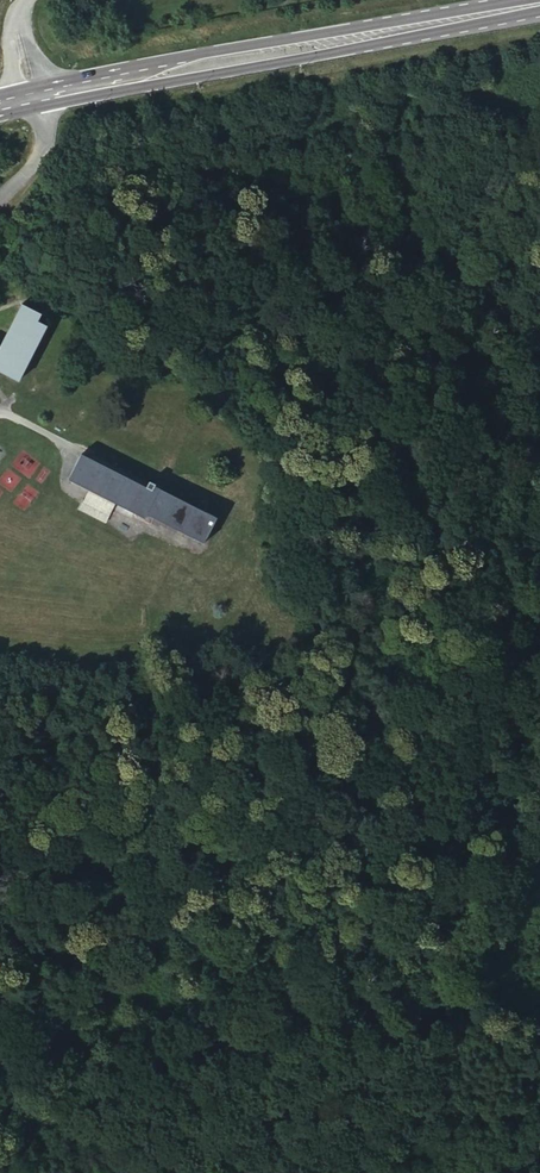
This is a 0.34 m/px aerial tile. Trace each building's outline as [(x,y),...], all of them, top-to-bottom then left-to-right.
[(19,381),(47,326),(38,321),(41,314),(22,304),(0,348),(0,371),(19,381)] [(89,489),(101,464),(82,454),(69,479),(89,489)] [(116,503),(129,478),(101,464),(89,489),(79,508),(107,523),(116,503)] [(217,518),(155,486),(152,490),(129,478),(116,503),(145,518),(147,514),(204,543),(217,518)]
